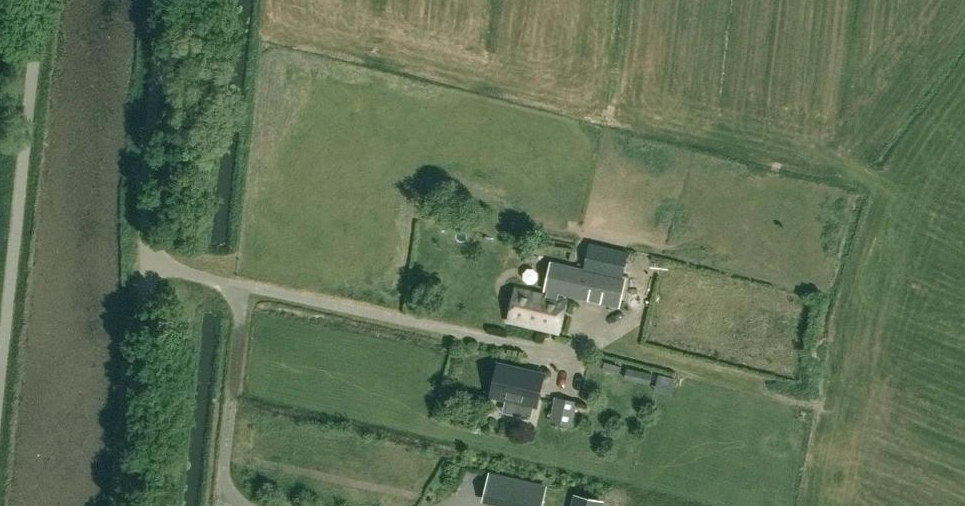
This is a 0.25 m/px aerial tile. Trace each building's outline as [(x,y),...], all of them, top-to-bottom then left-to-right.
[(551,290),(615,306),(629,253),(593,244),(585,276),(557,269),(551,290)] [(509,321),(560,332),(567,299),(516,288),(509,321)] [(491,397),(537,406),(544,374),(498,364),(491,397)] [(572,426),(577,402),(556,396),(551,421),(572,426)] [(548,488),(527,484),(522,505),(544,505),(548,488)] [(604,500),(579,495),(577,505),(602,505),(604,500)]
